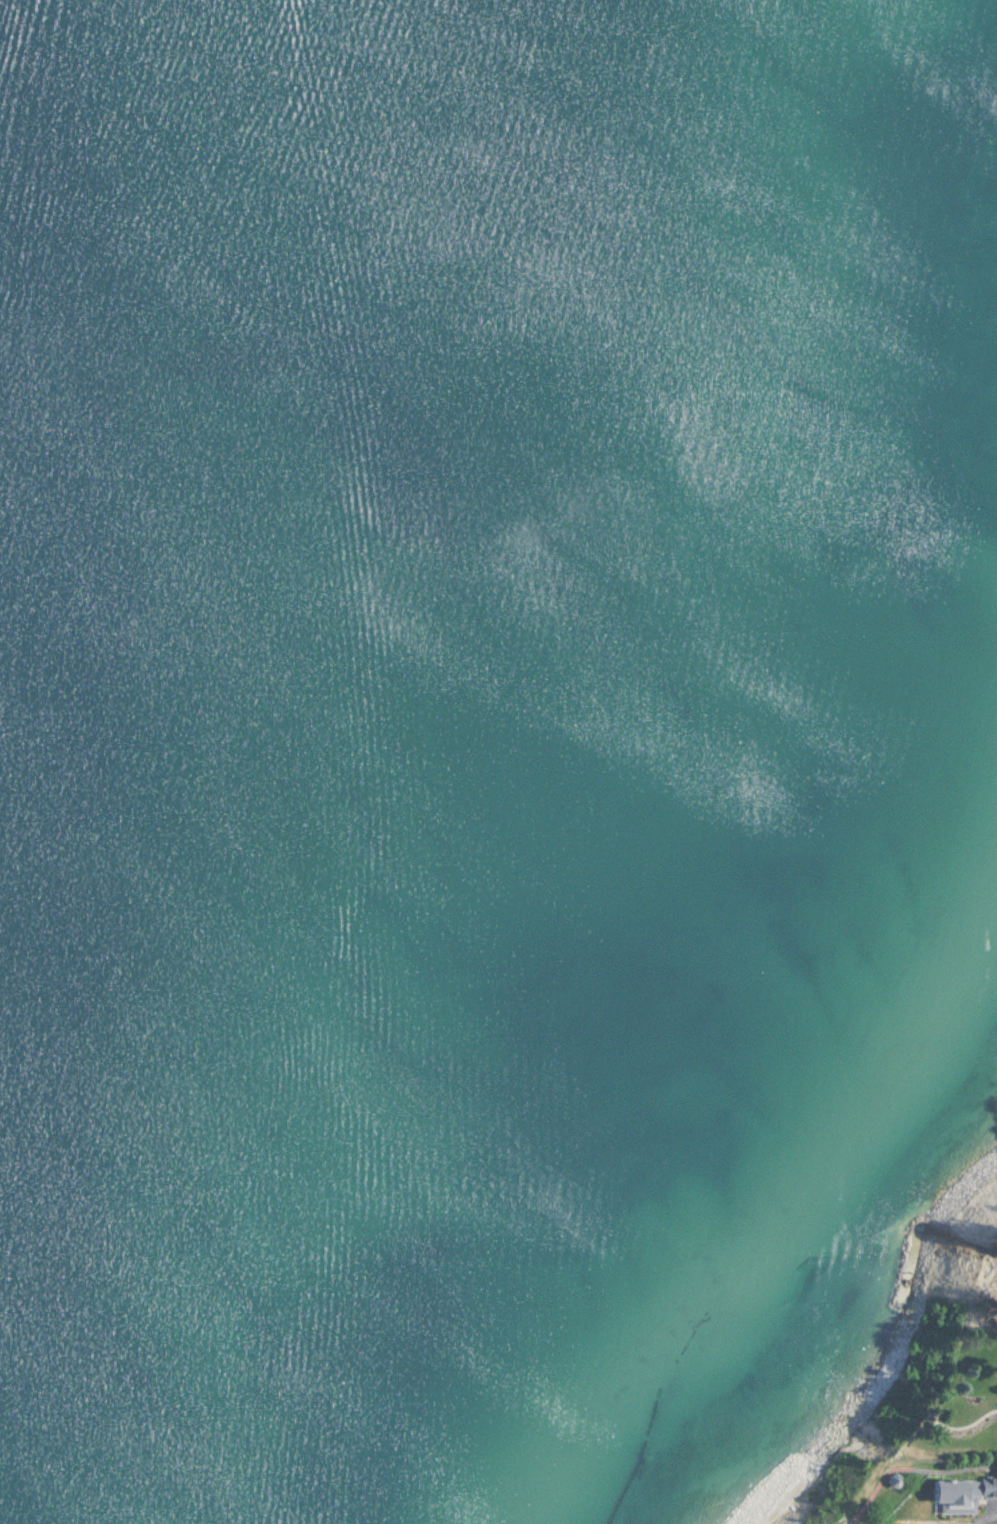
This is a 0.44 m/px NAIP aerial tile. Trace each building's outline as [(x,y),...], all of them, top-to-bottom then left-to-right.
[(972,1497),(996,1497),(996,1479),(928,1480),(928,1502),(936,1502),(936,1514),(972,1514),(972,1497)]
